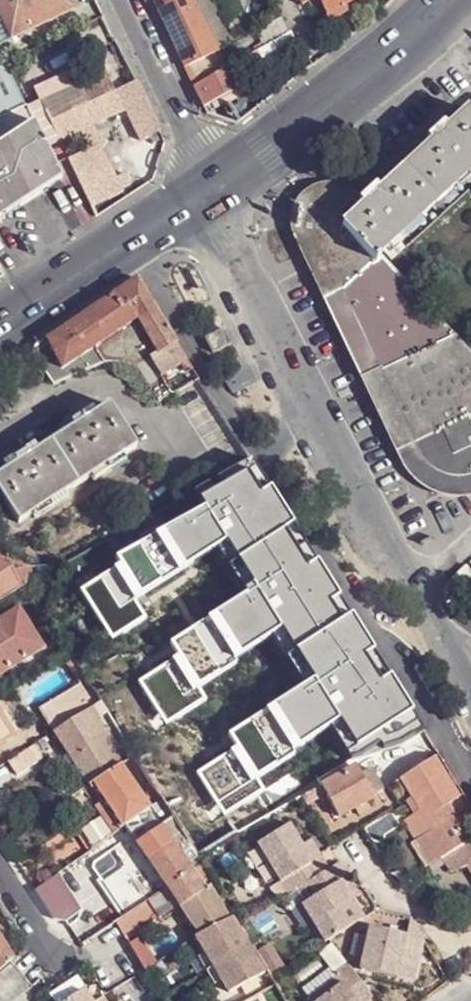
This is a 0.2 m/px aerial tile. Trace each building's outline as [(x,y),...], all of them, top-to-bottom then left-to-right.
[(13,44),(10,38),(72,9),(68,0),(0,0),(0,51),(13,44)] [(152,2),(184,68),(216,52),(191,0),(155,0),(152,2)] [(216,52),(230,46),(208,0),(191,0),(216,52)] [(311,9),(320,5),(318,0),(307,0),(311,9)] [(352,0),(318,0),(320,5),(328,20),(346,11),(343,5),(352,0)] [(282,19),(256,32),(264,47),(277,40),(289,33),(282,19)] [(286,52),(296,44),(289,33),(277,40),(286,52)] [(25,107),(3,63),(0,65),(0,119),(25,107)] [(219,72),(223,81),(235,74),(231,65),(219,72)] [(71,112),(51,121),(70,160),(93,208),(122,193),(91,125),(126,110),(141,140),(160,133),(160,132),(136,83),(130,86),(114,93),(105,71),(80,83),(89,104),(71,112)] [(229,94),(230,94),(223,81),(219,72),(193,88),(202,108),(217,100),(220,106),(232,99),(229,94)] [(223,81),(230,94),(243,87),(235,74),(223,81)] [(41,101),(51,121),(71,112),(89,104),(80,83),(41,101)] [(58,173),(35,129),(25,107),(0,119),(0,210),(58,173)] [(439,201),(470,172),(470,110),(449,129),(444,124),(427,139),(432,144),(407,167),(439,201)] [(439,201),(407,167),(382,190),(377,185),(364,197),(368,203),(364,206),(347,222),(345,223),(377,258),(378,256),(439,201)] [(58,173),(0,210),(0,222),(62,184),(58,173)] [(294,225),(312,225),(312,217),(315,211),(321,207),(328,206),(334,208),(347,222),(364,206),(360,202),(364,197),(358,190),(350,185),(339,181),(326,180),(315,184),(305,192),(297,201),(294,213),(294,225)] [(470,364),(470,357),(383,261),(380,258),(378,256),(377,258),(374,260),(342,225),(345,223),(347,222),(334,208),(328,206),(321,207),(315,211),(312,217),(312,225),(395,400),(470,364)] [(377,258),(345,223),(342,225),(374,260),(377,258)] [(407,468),(423,458),(406,421),(395,400),(312,225),(294,225),(407,468)] [(65,330),(79,359),(137,320),(158,354),(171,347),(177,344),(138,279),(65,330)] [(63,369),(48,341),(31,352),(53,385),(104,364),(123,365),(137,370),(157,403),(158,403),(159,404),(172,397),(153,364),(154,360),(157,355),(158,354),(137,320),(79,359),(63,369)] [(48,341),(63,369),(79,359),(65,330),(48,341)] [(223,331),(206,340),(213,354),(229,346),(223,331)] [(192,369),(177,344),(171,347),(158,354),(157,355),(154,360),(153,364),(172,397),(200,382),(192,369)] [(406,421),(470,390),(470,364),(395,400),(406,421)] [(244,368),(240,371),(247,386),(252,382),(244,368)] [(222,381),(231,396),(247,386),(240,371),(222,381)] [(423,458),(431,467),(443,473),(456,475),(469,473),(470,473),(470,390),(406,421),(423,458)] [(201,447),(223,440),(210,397),(188,403),(201,447)] [(17,522),(31,513),(63,493),(90,476),(122,456),(136,447),(109,404),(95,414),(85,420),(82,416),(71,423),(73,427),(63,434),(36,451),(26,457),(24,453),(12,461),(15,465),(5,471),(0,474),(0,495),(17,522)] [(82,416),(85,420),(95,414),(92,409),(82,416)] [(73,427),(71,423),(61,430),(63,434),(73,427)] [(24,453),(26,457),(36,451),(34,447),(24,453)] [(90,476),(94,481),(126,461),(122,456),(90,476)] [(469,473),(456,475),(443,473),(431,467),(423,458),(407,468),(417,478),(430,487),(444,493),(460,494),(470,493),(470,473),(469,473)] [(2,467),(5,471),(15,465),(12,461),(2,467)] [(31,513),(35,518),(67,499),(63,493),(31,513)] [(147,614),(181,595),(166,570),(173,566),(169,561),(164,552),(161,546),(155,538),(116,560),(147,614)] [(173,566),(187,592),(191,589),(174,558),(169,561),(173,566)] [(0,561),(0,599),(21,585),(29,568),(0,561)] [(187,592),(173,566),(166,570),(181,595),(187,592)] [(240,616),(244,623),(212,640),(224,663),(247,652),(253,666),(313,636),(305,620),(279,634),(272,622),(291,612),(281,594),(240,616)] [(0,619),(0,672),(41,646),(18,607),(0,619)] [(393,684),(364,637),(137,762),(141,768),(154,791),(161,801),(166,810),(239,769),(246,765),(393,684)] [(84,679),(63,693),(38,709),(53,733),(77,717),(84,713),(100,703),(84,679)] [(106,713),(100,703),(84,713),(90,722),(106,713)] [(53,733),(68,755),(77,750),(97,781),(120,766),(124,763),(102,728),(96,732),(90,722),(84,713),(77,717),(53,733)] [(13,739),(0,720),(0,747),(13,739)] [(48,749),(42,740),(33,745),(40,756),(44,754),(43,752),(48,749)] [(7,762),(17,776),(42,759),(40,756),(33,745),(7,762)] [(68,755),(89,786),(97,781),(77,750),(68,755)] [(120,766),(128,777),(141,768),(137,762),(134,757),(124,763),(120,766)] [(293,776),(305,797),(321,787),(342,777),(338,769),(330,757),(293,776)] [(433,760),(402,779),(401,780),(421,810),(404,820),(419,843),(426,837),(441,860),(455,850),(470,875),(470,843),(448,807),(458,800),(433,760)] [(255,797),(262,793),(246,765),(239,769),(255,797)] [(78,830),(92,849),(123,828),(126,826),(136,819),(148,810),(151,808),(143,799),(128,777),(120,766),(97,781),(89,786),(105,810),(78,830)] [(360,778),(355,768),(342,777),(321,787),(339,819),(355,811),(367,804),(374,801),(373,799),(384,794),(382,791),(379,784),(371,771),(360,778)] [(255,797),(239,769),(166,810),(168,811),(177,825),(189,846),(193,852),(198,859),(266,818),(255,797)] [(379,784),(382,791),(388,787),(401,780),(402,779),(399,773),(379,784)] [(255,797),(266,818),(303,798),(305,797),(293,776),(262,793),(255,797)] [(143,799),(151,808),(161,801),(154,791),(143,799)] [(166,810),(161,801),(151,808),(148,810),(154,821),(160,817),(168,811),(166,810)] [(358,815),(370,809),(367,804),(355,811),(358,815)] [(138,846),(146,859),(170,842),(161,829),(165,826),(160,817),(154,821),(148,810),(136,819),(149,838),(139,845),(138,846)] [(165,826),(168,830),(177,825),(168,811),(160,817),(165,826)] [(149,838),(136,819),(126,826),(139,845),(149,838)] [(288,824),(256,845),(287,896),(299,887),(308,901),(301,905),(324,943),(364,918),(352,900),(340,881),(347,878),(337,862),(327,869),(317,851),(308,857),(301,845),(288,824)] [(168,830),(165,826),(161,829),(170,842),(177,852),(189,846),(177,825),(168,830)] [(308,857),(317,851),(310,840),(301,845),(308,857)] [(146,859),(167,889),(192,873),(202,866),(198,859),(193,852),(181,858),(177,852),(170,842),(146,859)] [(192,873),(200,887),(210,880),(202,866),(192,873)] [(192,873),(167,889),(181,909),(203,891),(200,887),(192,873)] [(110,891),(126,917),(146,903),(147,902),(131,878),(122,883),(119,880),(110,885),(113,889),(110,891)] [(352,900),(359,896),(347,878),(340,881),(352,900)] [(228,921),(208,888),(203,891),(181,909),(199,936),(228,921)] [(167,889),(162,892),(176,912),(181,909),(167,889)] [(154,924),(159,921),(147,902),(146,903),(126,917),(118,922),(115,923),(124,937),(150,920),(154,924)] [(458,918),(449,924),(455,933),(469,936),(458,918)] [(265,975),(230,919),(228,921),(199,936),(196,938),(204,952),(221,981),(229,994),(265,975)] [(417,930),(410,920),(408,929),(406,936),(423,939),(417,930)] [(406,936),(370,928),(367,937),(362,959),(359,970),(413,982),(423,939),(406,936)] [(362,959),(367,937),(355,934),(349,956),(362,959)] [(10,963),(14,961),(0,938),(0,972),(10,963)] [(221,981),(204,952),(196,957),(213,986),(221,981)] [(31,991),(10,963),(0,972),(0,1000),(17,1000),(31,991)] [(334,974),(342,984),(320,1000),(368,1000),(372,998),(347,964),(334,974)] [(301,990),(309,1000),(320,1000),(342,984),(334,974),(329,968),(301,990)] [(67,1000),(87,1000),(81,992),(67,1000)]
